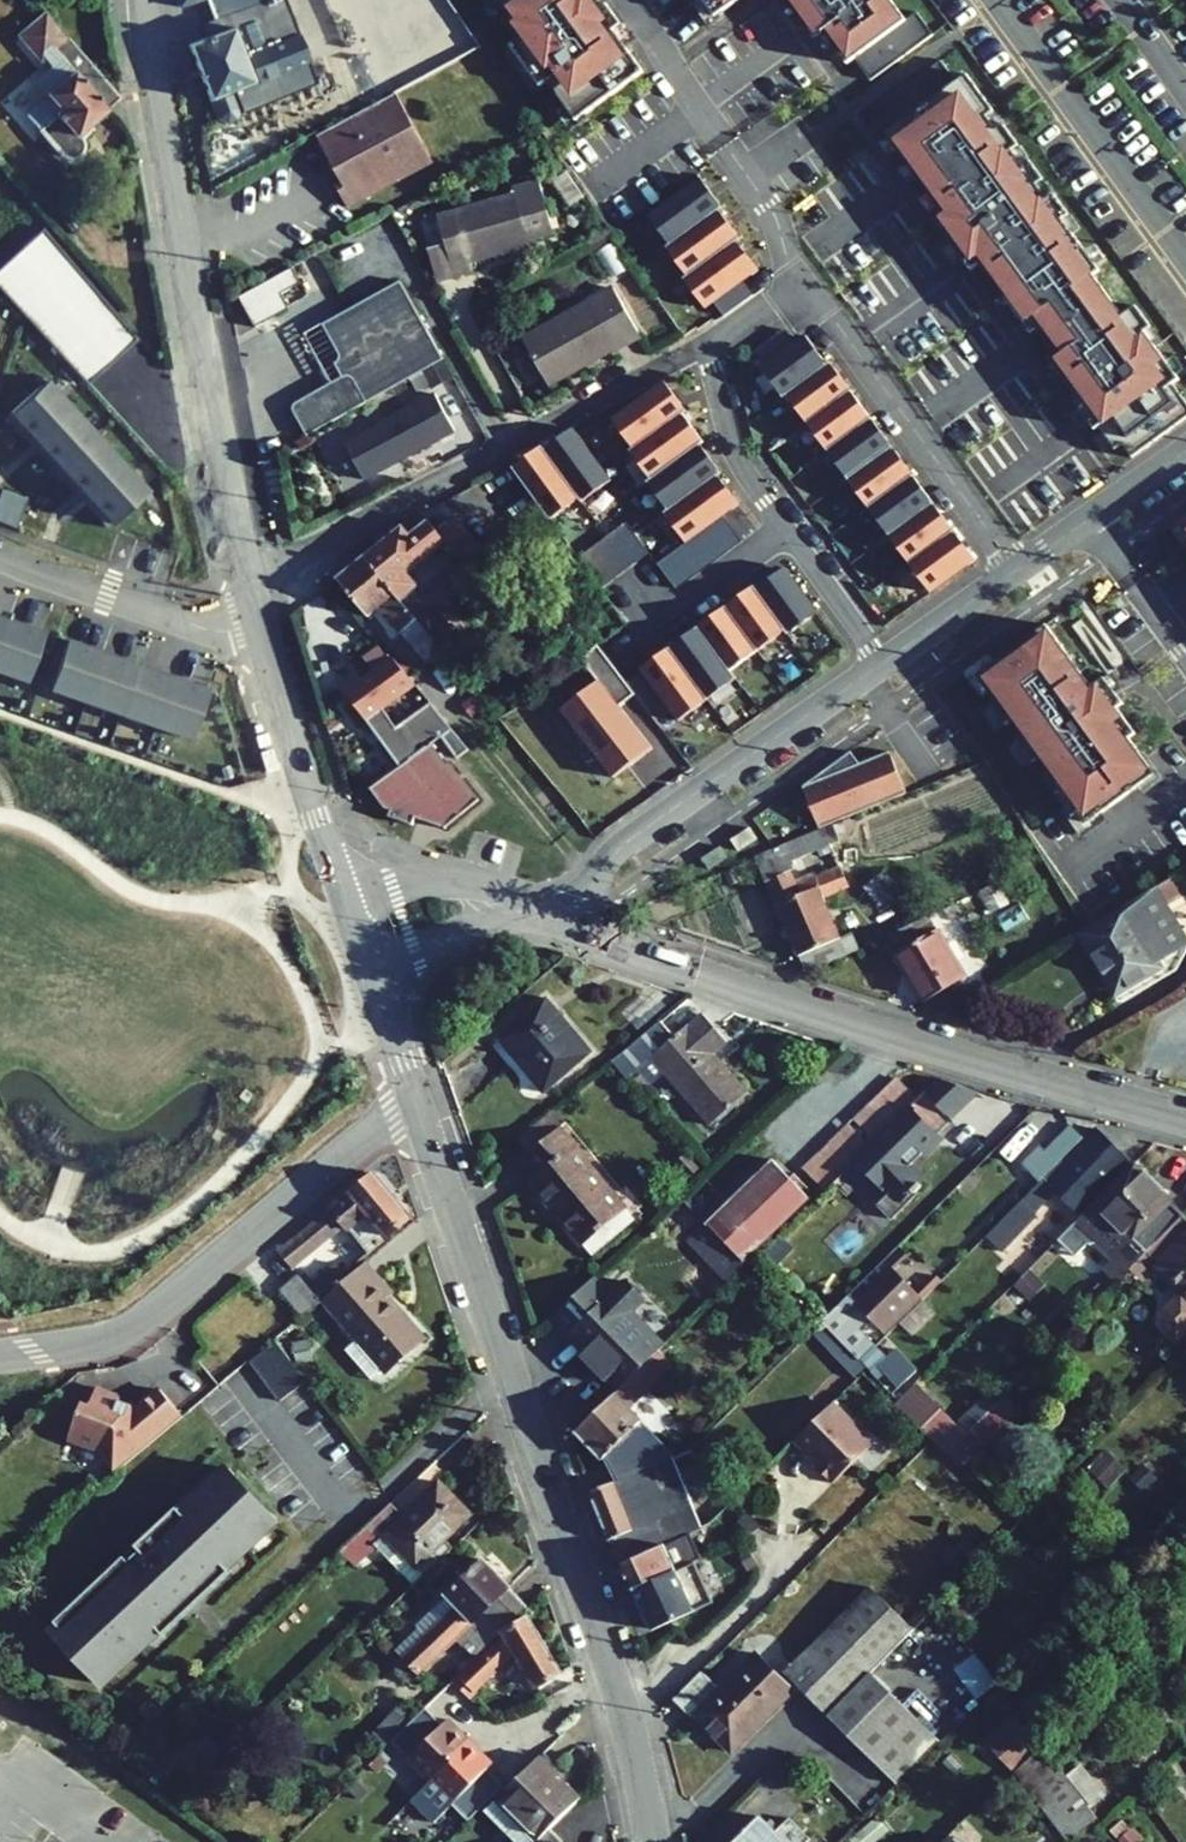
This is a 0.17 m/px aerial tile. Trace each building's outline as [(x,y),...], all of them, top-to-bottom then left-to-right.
[(207,1),(218,33),(233,27),(240,43),(257,36),(262,49),(299,35),(284,0),(210,0),(207,1)] [(611,30),(608,32),(595,14),(603,8),(597,0),(496,0),(508,16),(501,21),(516,41),(509,47),(538,87),(546,82),(575,122),(642,72),(611,30)] [(714,18),(739,0),(701,0),(714,18)] [(869,81),(933,35),(916,12),(905,20),(891,0),(786,0),(814,40),(823,33),(846,65),(853,60),(869,81)] [(120,98),(44,12),(18,35),(40,60),(44,56),(53,66),(35,82),(46,95),(25,114),(61,156),(67,159),(79,155),(83,150),(81,140),(77,135),(88,126),(120,98)] [(188,44),(217,119),(227,124),(237,120),(242,110),(234,91),(263,79),(267,81),(276,78),(278,74),(310,61),(299,35),(262,49),(257,36),(240,43),(233,27),(218,33),(188,44)] [(1131,458),(1185,418),(1185,402),(1173,384),(1180,379),(1145,331),(1151,326),(1135,305),(1122,314),(1093,275),(1100,270),(1063,219),(1069,215),(1053,193),(1047,197),(1037,184),(1043,179),(1027,158),(1021,162),(1012,150),(1019,146),(1003,124),(996,128),(988,117),(994,112),(966,74),(956,81),(940,60),(877,106),(893,128),(884,134),(940,211),(954,230),(961,225),(974,243),(967,248),(979,265),(1030,334),(1037,329),(1055,354),(1048,359),(1076,397),(1083,392),(1093,405),(1085,411),(1098,428),(1114,450),(1121,445),(1131,458)] [(317,82),(310,61),(278,74),(276,78),(267,81),(263,79),(234,91),(242,110),(317,82)] [(396,95),(348,120),(357,136),(403,111),(396,95)] [(330,176),(348,207),(431,159),(403,111),(357,136),(348,120),(317,137),(336,173),(330,176)] [(566,171),(553,180),(571,205),(583,197),(566,171)] [(721,207),(700,178),(648,216),(669,245),(718,209),(721,207)] [(439,215),(454,276),(471,271),(468,262),(529,244),(527,240),(553,233),(538,181),(512,188),(514,193),(439,215)] [(738,238),(718,209),(669,245),(665,248),(686,276),(735,240),(738,238)] [(756,270),(735,240),(686,276),(683,279),(704,308),(756,270)] [(293,267),(242,296),(259,327),(292,308),(284,295),(303,284),(293,267)] [(305,439),(365,404),(441,359),(396,282),(350,310),(319,327),(335,353),(336,356),(335,359),(333,362),(329,364),(337,379),(292,405),(290,408),(289,410),(290,413),(305,439)] [(84,296),(102,317),(112,308),(94,288),(84,296)] [(520,340),(548,388),(639,337),(611,288),(520,340)] [(68,348),(58,357),(109,413),(151,374),(108,328),(76,356),(68,348)] [(826,365),(805,336),(760,368),(782,397),(785,395),(826,365)] [(850,391),(829,363),(826,365),(785,395),(806,423),(850,391)] [(147,492),(45,381),(5,419),(106,529),(147,492)] [(685,411),(663,381),(611,419),(632,449),(681,413),(685,411)] [(870,419),(850,391),(806,423),(826,451),(870,419)] [(454,431),(434,394),(344,444),(364,480),(454,431)] [(702,442),(681,413),(632,449),(629,451),(650,480),(699,444),(702,442)] [(891,447),(870,419),(826,451),(847,479),(891,447)] [(610,480),(572,428),(543,450),(578,498),(581,502),(610,480)] [(720,473),(699,444),(650,480),(646,482),(667,511),(716,475),(720,473)] [(543,450),(540,446),(511,468),(549,520),(578,498),(543,450)] [(912,475),(891,447),(847,479),(868,508),(912,475)] [(738,505),(716,475),(667,511),(664,513),(685,543),(738,505)] [(932,503),(912,475),(868,508),(888,536),(932,503)] [(953,531),(932,503),(888,536),(908,563),(953,531)] [(433,524),(428,528),(456,564),(476,548),(450,519),(438,529),(433,524)] [(403,525),(363,558),(399,601),(417,587),(422,593),(456,564),(428,528),(424,523),(411,534),(403,525)] [(974,560),(953,531),(908,563),(930,593),(974,560)] [(378,607),(410,645),(425,633),(399,601),(363,558),(337,580),(367,617),(378,607)] [(817,612),(784,568),(755,589),(785,630),(787,634),(817,612)] [(755,589),(753,586),(724,607),(757,651),(785,630),(755,589)] [(757,651),(724,607),(703,622),(697,627),(729,671),(757,651)] [(0,617),(0,672),(27,682),(45,633),(0,617)] [(1136,733),(1116,706),(1110,711),(1092,686),(1046,624),(977,674),(996,700),(991,703),(1006,725),(1011,721),(1022,736),(1017,740),(1033,761),(1038,758),(1049,773),(1044,776),(1073,816),(1078,813),(1086,824),(1156,773),(1130,738),(1136,733)] [(729,671),(697,627),(668,648),(706,700),(735,679),(729,671)] [(209,690),(67,641),(50,689),(192,739),(209,690)] [(374,671),(388,661),(378,647),(364,657),(374,671)] [(706,700),(668,648),(639,669),(677,721),(706,700)] [(451,729),(392,658),(388,661),(374,671),(361,680),(356,673),(340,685),(399,767),(430,745),(440,737),(451,729)] [(1104,677),(1092,686),(1110,711),(1116,706),(1122,702),(1104,677)] [(467,749),(451,729),(440,737),(456,758),(467,749)] [(399,767),(370,788),(383,808),(389,810),(387,816),(411,825),(414,817),(446,828),(477,799),(449,763),(445,766),(430,745),(399,767)] [(800,785),(817,827),(905,793),(888,750),(858,763),(848,750),(800,785)] [(797,956),(799,956),(806,972),(856,951),(849,934),(839,938),(821,897),(846,887),(838,869),(795,887),(785,864),(828,846),(827,844),(836,840),(830,826),(753,858),(797,956)] [(756,838),(749,828),(730,840),(737,850),(749,843),(756,838)] [(727,857),(720,847),(701,858),(708,869),(727,857)] [(891,897),(896,903),(904,897),(883,872),(864,888),(878,907),(891,897)] [(1119,993),(1160,969),(1157,964),(1173,954),(1150,916),(1165,906),(1181,897),(1170,879),(1084,929),(1077,933),(1092,960),(1097,957),(1119,993)] [(978,892),(990,913),(1009,903),(998,882),(978,892)] [(1185,947),(1185,942),(1165,906),(1150,916),(1173,954),(1185,947)] [(921,999),(962,976),(926,916),(888,935),(897,950),(893,951),(921,999)] [(498,1038),(545,1093),(592,1053),(546,998),(498,1038)] [(664,1074),(708,1126),(745,1095),(711,1055),(726,1043),(688,998),(611,1061),(626,1077),(650,1057),(656,1052),(670,1069),(664,1074)] [(924,1094),(951,1121),(978,1093),(939,1079),(924,1094)] [(897,1080),(870,1106),(890,1126),(910,1107),(917,1100),(897,1080)] [(804,1169),(824,1190),(853,1162),(890,1126),(870,1106),(804,1169)] [(853,1162),(882,1192),(886,1188),(889,1191),(875,1205),(890,1219),(916,1194),(924,1181),(909,1167),(922,1153),(920,1151),(937,1134),(910,1107),(890,1126),(853,1162)] [(564,1122),(553,1109),(516,1139),(527,1152),(557,1128),(564,1122)] [(1020,1164),(1038,1182),(1060,1160),(1083,1138),(1069,1125),(1044,1151),(1039,1146),(1020,1164)] [(539,1174),(530,1182),(581,1242),(623,1207),(557,1128),(527,1152),(524,1156),(535,1169),(546,1159),(551,1165),(539,1174)] [(1038,1182),(993,1227),(1003,1236),(1053,1187),(1077,1211),(1128,1160),(1097,1129),(1063,1163),(1060,1160),(1038,1182)] [(674,1163),(687,1177),(696,1169),(683,1155),(674,1163)] [(744,1263),(810,1200),(796,1186),(790,1180),(772,1161),(706,1225),(744,1263)] [(1102,1268),(1116,1282),(1129,1269),(1182,1215),(1132,1163),(1056,1240),(1074,1257),(1086,1244),(1096,1244),(1111,1259),(1102,1268)] [(277,1252),(289,1266),(343,1222),(368,1254),(411,1218),(374,1174),(277,1252)] [(796,1186),(801,1182),(794,1175),(790,1180),(796,1186)] [(581,1242),(591,1255),(634,1219),(623,1207),(581,1242)] [(1142,1283),(1158,1267),(1184,1292),(1164,1312),(1164,1327),(1176,1339),(1185,1329),(1185,1218),(1182,1215),(1129,1269),(1142,1283)] [(727,1280),(744,1263),(706,1225),(689,1241),(727,1280)] [(870,1320),(885,1334),(920,1299),(892,1271),(906,1257),(896,1247),(821,1322),(858,1361),(874,1345),(860,1330),(870,1320)] [(392,1294),(364,1263),(322,1300),(357,1340),(384,1370),(386,1372),(424,1339),(387,1298),(392,1294)] [(301,1316),(345,1279),(332,1264),(306,1286),(297,1274),(278,1290),(301,1316)] [(1028,1299),(1042,1284),(1029,1272),(1015,1286),(1028,1299)] [(593,1280),(554,1317),(572,1334),(570,1336),(620,1387),(658,1350),(663,1345),(631,1314),(643,1302),(624,1281),(609,1296),(593,1280)] [(1100,1286),(1092,1294),(1096,1298),(1104,1290),(1100,1286)] [(291,1341),(296,1363),(311,1360),(306,1338),(291,1341)] [(346,1349),(373,1380),(384,1370),(357,1340),(346,1349)] [(275,1341),(249,1360),(279,1399),(305,1380),(275,1341)] [(628,1408),(672,1365),(658,1350),(620,1387),(575,1430),(604,1458),(615,1480),(672,1458),(675,1457),(628,1408)] [(902,1350),(879,1360),(891,1385),(913,1375),(902,1350)] [(825,1400),(846,1382),(837,1373),(817,1391),(825,1400)] [(895,1404),(946,1454),(964,1436),(954,1426),(913,1385),(895,1404)] [(97,1449),(116,1471),(181,1416),(159,1390),(134,1411),(129,1405),(117,1401),(119,1396),(98,1388),(96,1393),(93,1392),(88,1406),(80,1402),(67,1437),(97,1449)] [(1002,1397),(996,1391),(989,1398),(985,1394),(954,1426),(964,1436),(996,1404),(1002,1397)] [(1009,1417),(1016,1410),(1002,1397),(996,1404),(1009,1417)] [(813,1465),(831,1483),(872,1444),(832,1403),(794,1441),(807,1456),(811,1452),(817,1461),(813,1465)] [(946,1454),(957,1465),(979,1442),(982,1445),(1009,1417),(996,1404),(964,1436),(946,1454)] [(1107,1488),(1124,1471),(1102,1450),(1086,1467),(1107,1488)] [(695,1530),(677,1488),(667,1492),(662,1479),(671,1475),(678,1472),(672,1458),(587,1491),(608,1540),(611,1538),(622,1565),(663,1546),(663,1545),(689,1533),(695,1530)] [(1128,1479),(1138,1489),(1152,1475),(1142,1465),(1128,1479)] [(267,1525),(275,1518),(229,1468),(221,1475),(267,1525)] [(57,1625),(103,1675),(155,1628),(160,1633),(229,1571),(224,1565),(267,1525),(221,1475),(182,1512),(177,1506),(135,1544),(139,1549),(128,1560),(124,1555),(53,1620),(57,1625)] [(389,1560),(413,1585),(452,1548),(444,1541),(470,1516),(437,1482),(402,1516),(389,1503),(339,1552),(353,1566),(374,1545),(385,1535),(399,1550),(389,1560)] [(744,1509),(752,1501),(742,1491),(734,1499),(744,1509)] [(622,1565),(633,1588),(692,1561),(700,1557),(689,1533),(663,1545),(663,1546),(622,1565)] [(385,1535),(374,1545),(389,1560),(399,1550),(385,1535)] [(135,1544),(124,1555),(128,1560),(139,1549),(135,1544)] [(945,1546),(943,1565),(958,1566),(960,1548),(945,1546)] [(456,1638),(475,1657),(525,1608),(481,1561),(447,1598),(457,1607),(433,1632),(396,1669),(411,1684),(456,1638)] [(645,1625),(652,1629),(712,1602),(692,1561),(633,1588),(642,1608),(640,1614),(645,1625)] [(869,1672),(911,1630),(869,1588),(783,1673),(826,1716),(869,1672)] [(447,1598),(423,1622),(433,1632),(457,1607),(447,1598)] [(515,1654),(535,1688),(560,1674),(528,1618),(502,1632),(452,1681),(468,1698),(515,1654)] [(57,1625),(51,1631),(97,1681),(103,1675),(57,1625)] [(974,1652),(952,1670),(976,1701),(997,1684),(974,1652)] [(695,1716),(731,1752),(792,1690),(755,1653),(719,1689),(701,1672),(672,1700),(693,1719),(695,1716)] [(939,1741),(869,1672),(826,1716),(895,1784),(939,1741)] [(391,1742),(430,1781),(469,1742),(447,1720),(441,1725),(425,1708),(391,1742)] [(372,1734),(385,1746),(408,1723),(395,1710),(372,1734)] [(987,1744),(1013,1770),(1038,1745),(1013,1719),(987,1744)] [(215,1730),(230,1744),(239,1735),(224,1720),(215,1730)] [(469,1820),(502,1787),(485,1769),(491,1764),(469,1742),(430,1781),(412,1800),(434,1822),(452,1804),(469,1820)] [(1015,1772),(1067,1841),(1097,1818),(1043,1745),(1015,1772)] [(362,1775),(368,1781),(390,1758),(383,1752),(362,1775)] [(579,1798),(538,1757),(495,1800),(536,1841),(547,1831),(579,1798)] [(1067,1775),(1091,1806),(1102,1797),(1078,1767),(1067,1775)] [(359,1800),(371,1789),(362,1779),(350,1791),(359,1800)] [(483,1812),(512,1841),(536,1841),(495,1800),(483,1812)] [(888,1830),(876,1816),(849,1840),(850,1841),(875,1841),(888,1830)] [(809,1839),(788,1818),(775,1832),(759,1817),(733,1841),(807,1841),(809,1839)] [(1119,1841),(1123,1841),(1132,1834),(1122,1822),(1111,1832),(1119,1841)] [(547,1831),(536,1841),(559,1841),(547,1831)]
